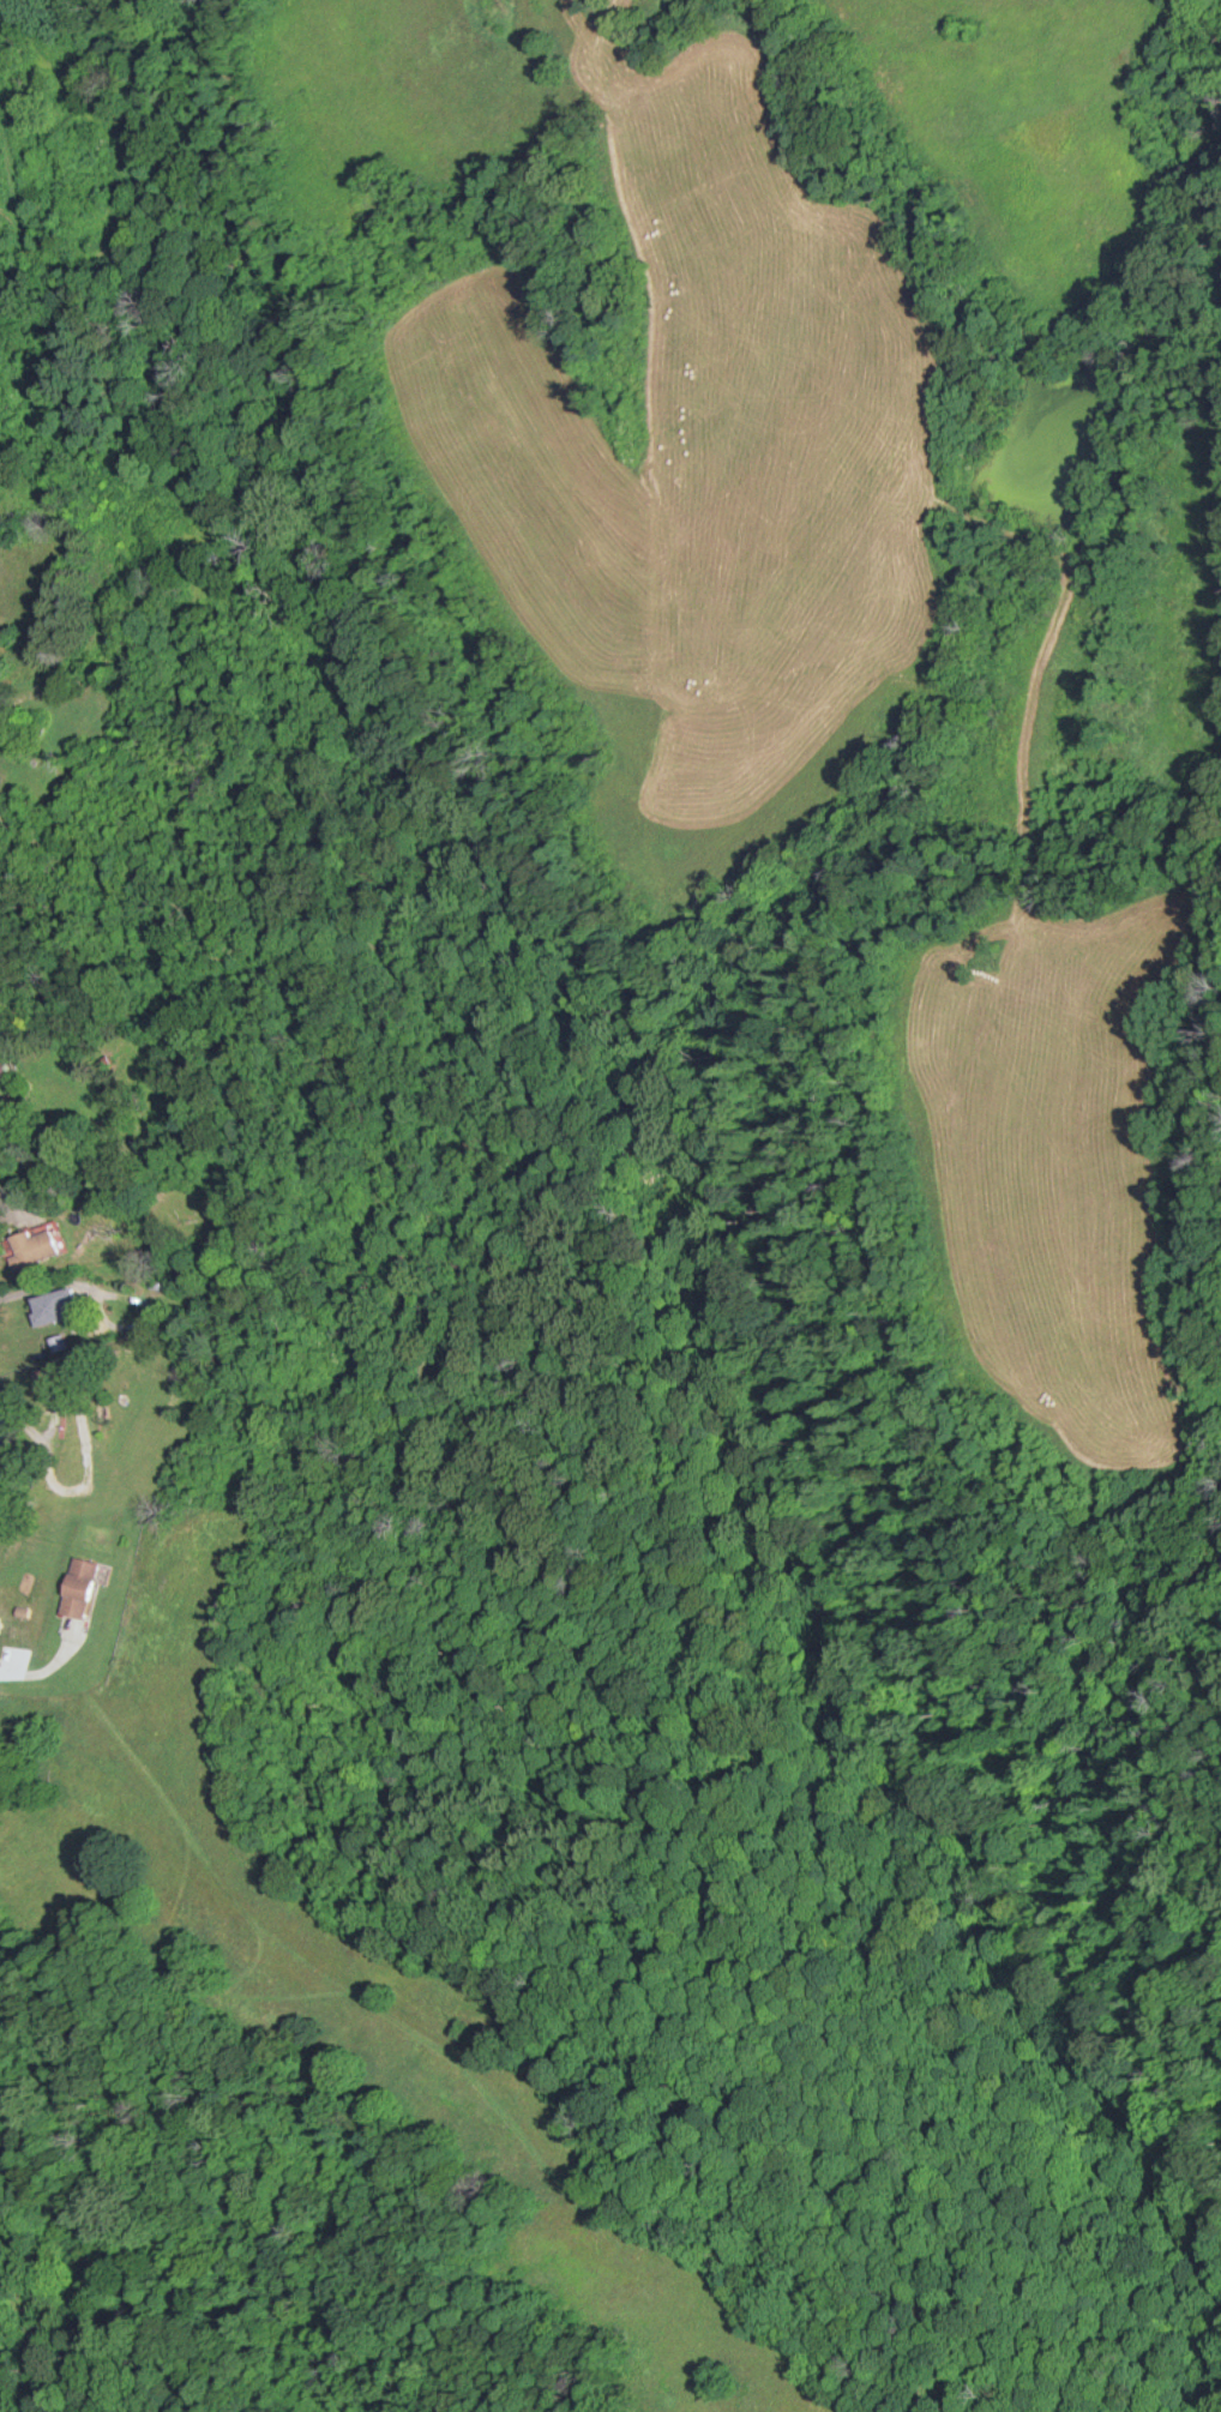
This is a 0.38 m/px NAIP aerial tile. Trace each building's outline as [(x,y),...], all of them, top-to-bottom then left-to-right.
[(16,1266),(62,1260),(57,1227),(11,1234),(16,1266)] [(44,1327),(85,1315),(76,1286),(35,1299),(44,1327)] [(91,1620),(102,1563),(72,1557),(61,1614),(91,1620)]
